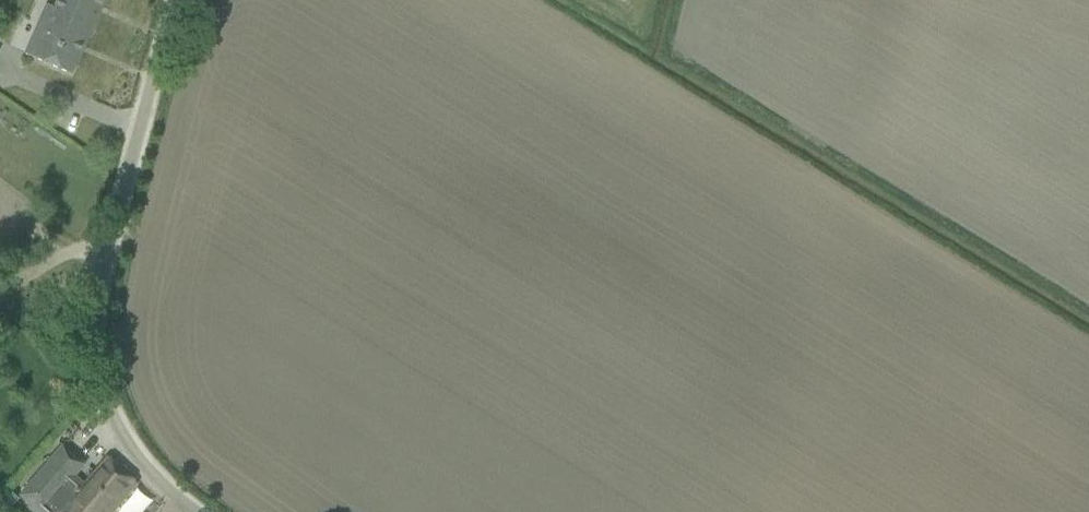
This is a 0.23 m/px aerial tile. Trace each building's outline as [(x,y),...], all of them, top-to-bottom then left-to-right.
[(103,0),(60,0),(44,36),(35,32),(25,55),(70,75),(103,0)] [(84,465),(62,446),(20,496),(30,505),(28,507),(34,511),(112,511),(122,500),(137,484),(108,458),(80,490),(71,483),(75,479),(73,477),(84,465)] [(11,492),(4,501),(12,508),(20,499),(11,492)]
